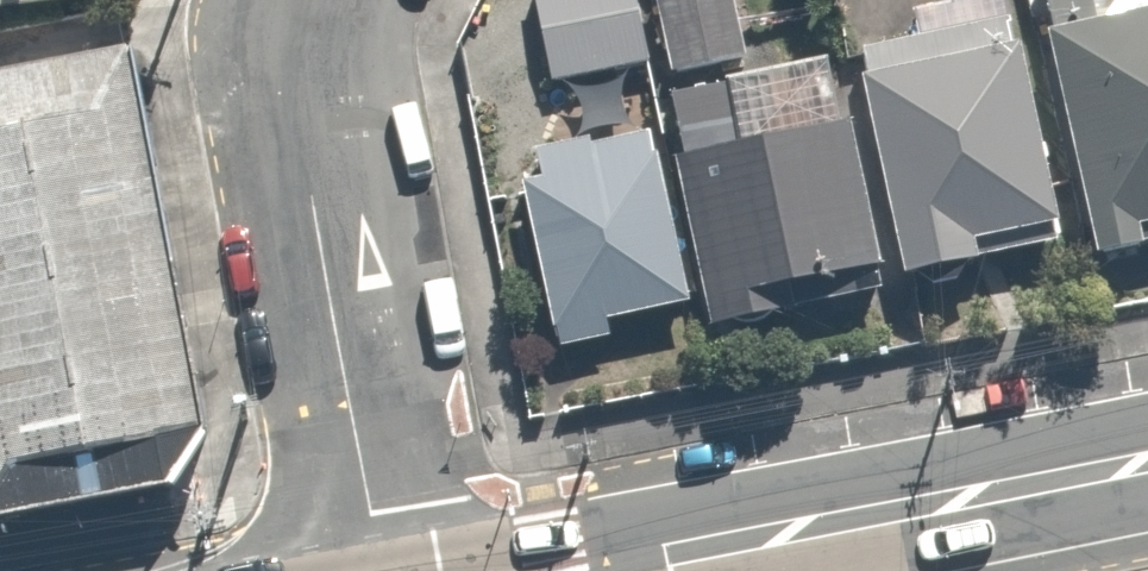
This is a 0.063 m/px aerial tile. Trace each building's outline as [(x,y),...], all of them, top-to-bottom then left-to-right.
[(530,89),(645,68),(633,0),(514,0),(530,89)] [(645,68),(647,80),(735,64),(723,0),(633,0),(645,68)] [(844,116),(876,271),(1056,234),(1014,33),(1007,0),(890,0),(895,27),(828,41),(844,116)] [(1014,33),(1056,234),(1060,257),(1147,239),(1147,5),(1014,33)] [(0,84),(0,513),(216,472),(136,58),(0,84)] [(876,271),(844,116),(741,138),(729,79),(639,98),(647,134),(651,156),(679,294),(686,327),(879,287),(876,271)] [(501,164),(534,324),(539,350),(597,338),(592,312),(679,294),(651,156),(647,134),(501,164)]
